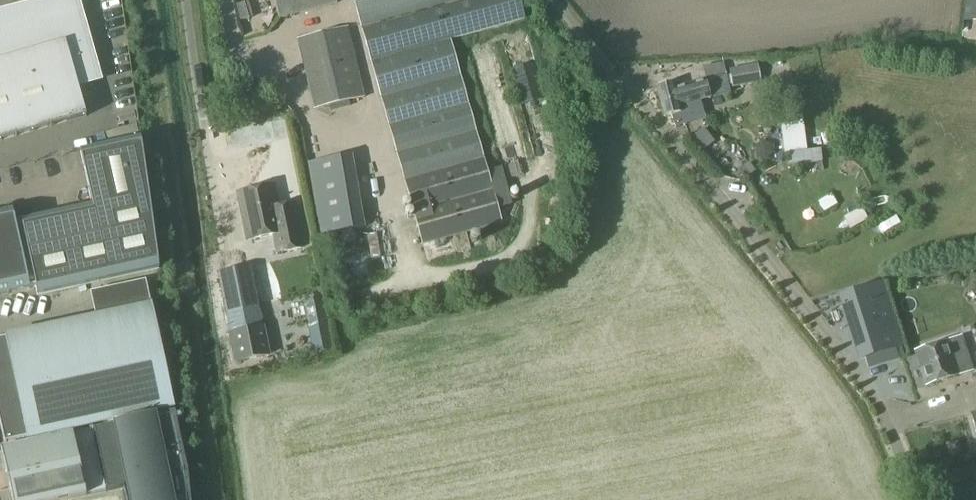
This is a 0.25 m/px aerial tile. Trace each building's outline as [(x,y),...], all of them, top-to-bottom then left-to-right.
[(87,116),(77,81),(95,76),(73,0),(63,0),(14,14),(17,24),(0,28),(0,140),(87,116)] [(279,19),(336,3),(336,0),(274,0),(279,19)] [(362,28),(406,180),(424,240),(500,217),(483,158),(449,40),(524,18),(519,0),(355,0),(362,28)] [(348,26),(296,38),(313,110),(364,98),(348,26)] [(483,115),(506,110),(492,51),(469,56),(483,115)] [(673,82),(655,87),(664,117),(672,115),(675,126),(686,123),(684,116),(703,111),(700,101),(712,96),(732,92),(731,87),(757,83),(761,82),(757,64),(728,70),(727,62),(702,67),(705,80),(675,89),(673,82)] [(786,147),(786,151),(797,149),(788,78),(775,80),(777,90),(765,92),(767,101),(777,99),(777,103),(767,105),(774,148),(786,147)] [(535,180),(558,174),(542,116),(519,122),(535,180)] [(683,140),(694,154),(707,144),(696,130),(683,140)] [(28,290),(28,289),(35,288),(37,296),(158,270),(141,140),(81,153),(92,207),(21,222),(21,224),(14,225),(12,212),(0,214),(0,296),(28,290)] [(352,156),(307,163),(319,236),(365,227),(352,156)] [(295,204),(279,207),(274,185),(237,193),(247,243),(273,238),(276,255),(304,250),(295,204)] [(216,273),(225,314),(259,307),(252,265),(216,273)] [(0,340),(0,430),(3,445),(28,439),(27,438),(172,407),(145,282),(108,290),(114,318),(7,341),(6,339),(0,340)] [(882,283),(842,296),(863,359),(903,346),(882,283)] [(263,321),(227,329),(234,361),(270,353),(263,321)] [(308,328),(314,355),(333,351),(328,324),(308,328)] [(960,336),(946,341),(914,351),(926,386),(971,371),(960,336)] [(106,493),(122,489),(125,499),(189,499),(187,475),(174,414),(93,431),(106,493)] [(3,446),(15,499),(59,499),(64,499),(50,436),(3,446)]
